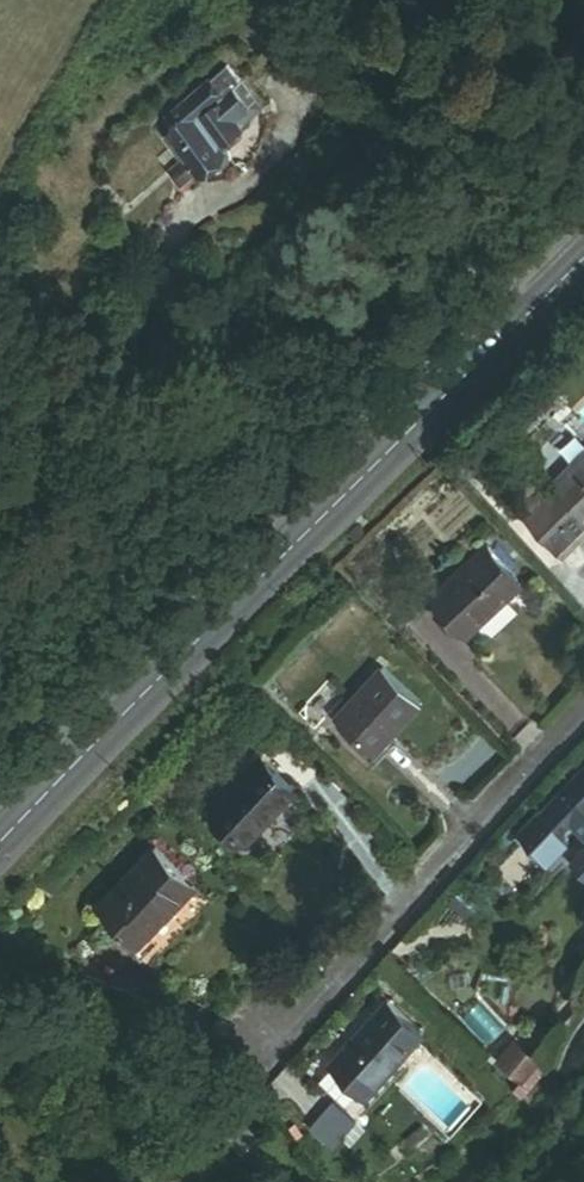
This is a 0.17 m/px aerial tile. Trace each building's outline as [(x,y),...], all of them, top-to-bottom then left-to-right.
[(222,71),(145,138),(174,171),(162,181),(176,197),(209,168),(216,177),(232,163),(220,150),(260,115),(222,71)] [(518,514),(561,554),(583,530),(583,445),(518,514)] [(467,550),(417,601),(454,638),(505,587),(467,550)] [(381,667),(334,718),(375,755),(422,704),(420,702),(383,668),(381,667)] [(261,756),(214,808),(249,839),(296,788),(261,756)] [(540,814),(560,834),(583,810),(583,770),(540,814)] [(518,838),(543,863),(566,839),(560,834),(540,814),(539,815),(538,813),(529,822),(532,825),(518,838)] [(153,848),(97,911),(137,947),(194,884),(153,848)] [(387,999),(329,1064),(367,1098),(425,1034),(387,999)] [(498,1059),(522,1080),(539,1061),(514,1040),(498,1059)] [(310,1123),(335,1145),(357,1120),(332,1098),(310,1123)] [(245,1123),(233,1135),(247,1147),(258,1135),(245,1123)]
